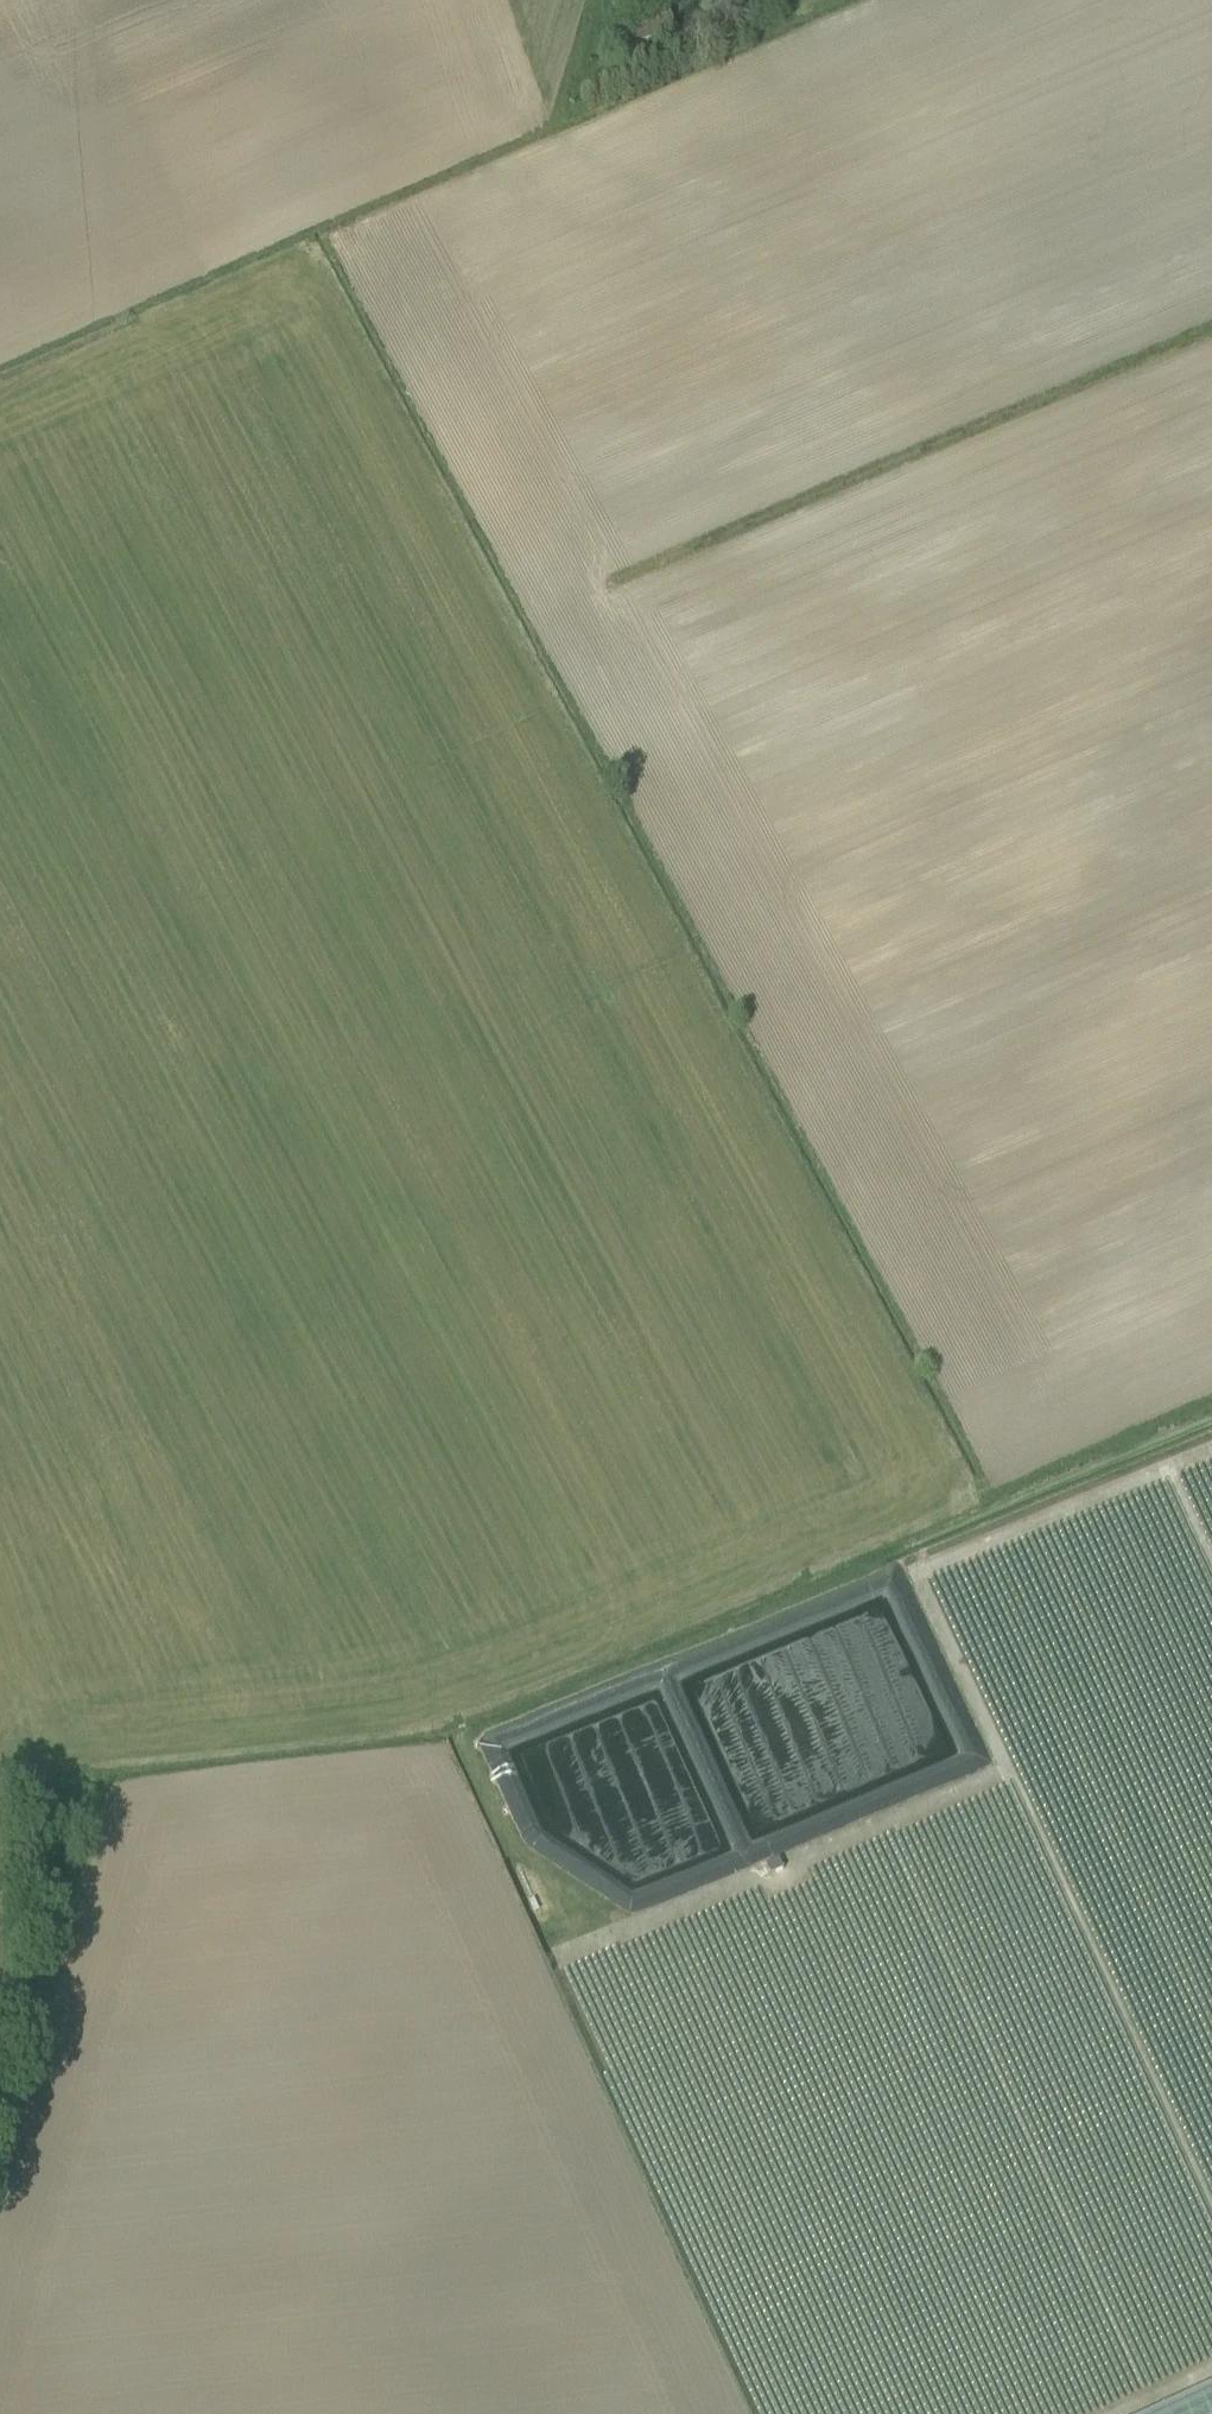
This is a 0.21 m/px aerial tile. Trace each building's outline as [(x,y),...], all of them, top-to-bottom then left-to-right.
[(617,27),(628,49),(675,28),(666,6),(617,27)] [(502,1787),(518,1829),(535,1822),(520,1780),(502,1787)] [(1147,2413),(1211,2413),(1211,2384),(1147,2413)]
